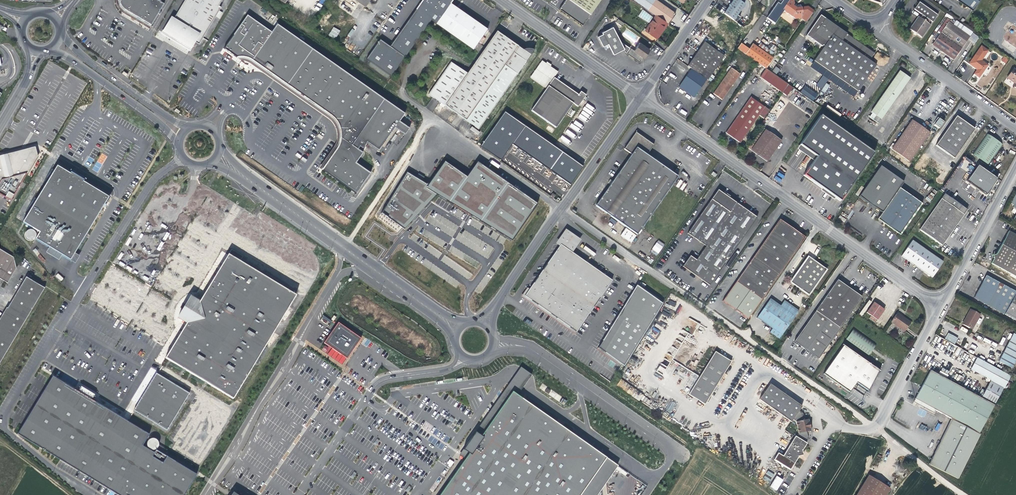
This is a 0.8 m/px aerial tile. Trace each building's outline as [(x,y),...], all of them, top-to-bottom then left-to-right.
[(153,0),(118,0),(118,4),(121,9),(125,13),(133,17),(150,27),(163,6),(153,0)] [(173,20),(171,19),(166,28),(164,27),(163,32),(164,32),(163,33),(190,49),(194,42),(199,45),(211,24),(215,27),(225,11),(219,6),(222,0),(185,0),(173,20)] [(353,10),(339,0),(333,0),(332,1),(350,14),(353,10)] [(452,0),(422,0),(389,47),(404,57),(429,21),(449,5),(452,0)] [(599,0),(564,0),(558,9),(581,25),(599,0)] [(642,5),(647,9),(654,0),(635,0),(642,5)] [(656,0),(654,0),(647,9),(655,14),(644,30),(655,37),(664,25),(662,24),(664,21),(667,23),(674,13),(656,0)] [(744,5),(737,0),(733,0),(724,14),(733,21),(744,5)] [(778,15),(780,13),(782,10),(795,19),(801,18),(801,14),(800,8),(796,8),(792,5),(794,3),(793,1),(792,0),(779,0),(778,1),(780,3),(778,6),(777,6),(773,11),(778,15)] [(979,0),(958,0),(972,10),(979,0)] [(930,25),(928,23),(930,20),(932,22),(937,15),(919,2),(914,9),(922,15),(920,18),(918,16),(909,29),(917,35),(921,38),(930,25)] [(471,49),(486,29),(480,24),(486,16),(480,9),(478,11),(475,8),(476,7),(468,4),(462,11),(449,5),(429,21),(471,49)] [(874,53),(860,44),(854,39),(820,15),(806,35),(822,47),(823,45),(824,46),(813,61),(831,73),(857,92),(876,65),(869,60),(874,53)] [(317,170),(352,195),(367,173),(355,164),(363,153),(357,149),(351,145),(383,99),(275,24),(268,34),(243,16),(220,49),(232,57),(238,57),(243,58),(248,60),(318,110),(328,117),(332,122),(335,128),(336,134),(335,141),(333,148),(317,170)] [(667,23),(664,21),(662,24),(664,25),(655,37),(657,39),(667,23)] [(969,37),(948,22),(932,45),(940,51),(953,60),(969,37)] [(333,27),(328,35),(335,39),(340,30),(333,27)] [(612,27),(601,33),(602,35),(597,37),(602,47),(607,45),(612,55),(626,47),(620,43),(612,27)] [(438,103),(443,106),(477,130),(529,55),(533,50),(532,50),(532,49),(531,49),(530,49),(529,49),(528,49),(527,49),(526,49),(525,49),(522,53),(520,51),(520,49),(495,32),(466,74),(449,63),(427,95),(438,103)] [(168,42),(187,55),(190,50),(171,38),(168,42)] [(389,47),(379,40),(365,60),(390,77),(404,57),(389,47)] [(688,66),(691,69),(707,80),(708,80),(724,56),(704,42),(688,66)] [(767,47),(761,42),(758,46),(765,52),(772,56),(774,52),(767,47)] [(642,58),(648,49),(639,43),(633,51),(630,49),(626,54),(639,63),(642,58)] [(737,49),(745,54),(748,49),(741,44),(737,49)] [(765,53),(752,44),(748,49),(745,54),(757,63),(760,65),(765,68),(765,69),(773,59),(765,53)] [(987,66),(974,57),(968,65),(977,71),(974,75),(978,78),(987,66)] [(555,128),(572,104),(577,107),(585,96),(580,92),(577,96),(553,79),(557,72),(541,61),(530,77),(546,89),(530,111),(555,128)] [(765,69),(765,68),(759,77),(783,93),(788,85),(765,69)] [(694,99),(707,80),(691,69),(678,88),(694,99)] [(721,100),(740,75),(731,69),(713,94),(717,97),(721,100)] [(885,111),(909,79),(904,75),(899,72),(876,104),(870,112),(875,116),(880,119),(885,111)] [(1015,72),(1014,75),(1012,76),(1010,74),(1007,79),(1015,84),(1013,87),(1015,90),(1015,72)] [(857,92),(831,73),(827,79),(853,98),(857,92)] [(814,93),(805,87),(800,93),(809,100),(814,93)] [(765,108),(751,98),(726,133),(731,137),(740,143),(765,108)] [(405,114),(383,99),(351,145),(357,149),(358,145),(362,148),(367,141),(379,151),(395,128),(405,135),(408,129),(400,123),(405,114)] [(438,114),(443,106),(438,103),(431,113),(436,116),(438,114)] [(840,201),(873,153),(819,115),(799,145),(816,157),(813,161),(803,175),(821,188),(835,197),(840,201)] [(953,158),(974,130),(963,122),(955,116),(935,145),(953,158)] [(940,129),(945,121),(939,117),(934,125),(940,129)] [(908,161),(929,132),(920,126),(911,120),(891,149),(908,161)] [(569,173),(578,159),(516,121),(495,151),(515,165),(529,146),(569,173)] [(766,163),(781,142),(765,131),(751,152),(759,157),(766,163)] [(678,177),(667,170),(662,176),(642,162),(646,155),(653,146),(636,133),(624,149),(631,155),(595,207),(625,228),(620,236),(631,243),(678,177)] [(988,165),(1002,144),(993,138),(986,134),(972,154),(988,165)] [(30,145),(13,154),(0,160),(0,193),(13,199),(36,157),(30,145)] [(816,157),(799,145),(796,149),(813,161),(816,157)] [(96,165),(100,167),(106,155),(102,153),(96,165)] [(655,162),(646,155),(642,162),(662,176),(667,170),(655,162)] [(445,163),(428,184),(438,189),(450,199),(466,209),(514,238),(537,206),(478,162),(466,177),(445,163)] [(987,194),(998,177),(979,164),(968,181),(987,194)] [(69,174),(56,166),(22,223),(39,233),(35,240),(70,261),(108,198),(83,182),(84,180),(70,172),(69,174)] [(917,200),(899,188),(903,182),(880,166),(859,197),(882,213),(877,219),(885,225),(900,235),(908,224),(922,204),(917,200)] [(438,189),(428,184),(408,173),(381,213),(405,229),(411,222),(418,213),(430,199),(438,189)] [(835,197),(821,188),(820,190),(833,200),(835,197)] [(710,285),(757,217),(736,202),(718,189),(688,232),(706,246),(697,259),(691,255),(683,265),(710,285)] [(925,198),(928,202),(935,197),(932,193),(925,198)] [(945,194),(940,200),(919,230),(941,246),(954,228),(963,216),(967,210),(945,194)] [(793,229),(780,219),(736,281),(723,301),(747,318),(761,299),(805,237),(793,229)] [(28,240),(29,241),(30,241),(32,241),(33,240),(34,239),(35,238),(35,237),(36,236),(36,235),(35,233),(34,232),(34,231),(32,231),(31,230),(30,230),(29,230),(27,231),(26,232),(25,233),(25,234),(25,235),(25,236),(25,238),(26,239),(27,240),(28,240)] [(1008,231),(999,247),(991,262),(1015,276),(1015,235),(1008,231)] [(563,236),(558,243),(560,245),(529,289),(524,296),(576,332),(612,281),(570,252),(578,240),(570,234),(563,236)] [(659,240),(651,250),(657,254),(665,245),(659,240)] [(932,277),(942,262),(912,240),(901,256),(914,264),(932,277)] [(8,283),(16,269),(14,257),(0,249),(0,279),(8,283)] [(227,255),(225,258),(236,265),(238,261),(227,255)] [(809,295),(826,269),(817,263),(808,256),(793,277),(795,278),(791,283),(809,295)] [(236,265),(225,258),(198,302),(190,297),(177,318),(186,323),(165,358),(232,399),(286,308),(267,296),(275,284),(238,261),(236,265)] [(19,263),(26,267),(29,263),(22,259),(19,263)] [(985,275),(979,286),(973,297),(1015,320),(1015,292),(985,275)] [(26,277),(7,308),(6,308),(0,318),(0,362),(44,288),(26,277)] [(840,328),(862,297),(849,288),(837,280),(816,310),(840,328)] [(275,284),(267,296),(286,308),(294,295),(275,284)] [(618,361),(624,366),(663,303),(636,286),(598,348),(618,361)] [(524,296),(529,289),(527,288),(521,297),(574,334),(576,332),(524,296)] [(779,307),(769,299),(759,313),(755,318),(757,319),(780,336),(797,312),(783,301),(779,307)] [(875,302),(874,302),(866,312),(867,313),(876,319),(884,309),(875,302)] [(817,359),(840,328),(815,310),(793,341),(817,359)] [(970,310),(965,319),(967,319),(963,326),(971,330),(979,315),(970,310)] [(910,322),(901,316),(900,317),(896,314),(890,321),(904,331),(910,322)] [(324,343),(346,359),(360,338),(338,323),(324,343)] [(845,339),(868,355),(876,344),(853,328),(845,339)] [(955,344),(958,337),(948,333),(945,339),(955,344)] [(1015,353),(1015,336),(1013,334),(1006,347),(1015,353)] [(867,391),(878,371),(843,346),(822,374),(849,392),(856,383),(867,391)] [(618,361),(598,348),(597,350),(617,363),(618,361)] [(689,394),(705,404),(731,361),(715,352),(689,394)] [(1009,376),(976,358),(970,369),(990,379),(980,398),(993,405),(1009,376)] [(465,459),(469,453),(464,449),(476,433),(481,437),(512,392),(517,395),(531,375),(520,368),(459,455),(465,459)] [(943,378),(947,371),(941,368),(938,373),(934,371),(933,373),(943,378)] [(954,478),(993,405),(980,398),(943,378),(933,373),(929,371),(914,399),(950,419),(926,462),(954,478)] [(156,373),(133,410),(166,431),(189,393),(156,373)] [(52,376),(17,434),(118,494),(183,494),(196,474),(155,450),(153,452),(142,446),(149,434),(125,420),(90,399),(93,396),(81,389),(78,392),(52,376)] [(770,384),(759,400),(791,422),(793,419),(796,422),(798,434),(796,437),(795,436),(783,456),(794,463),(798,456),(803,455),(802,451),(806,443),(805,443),(808,438),(807,432),(811,431),(808,419),(804,420),(803,414),(799,411),(802,406),(770,384)] [(606,458),(517,395),(512,392),(481,437),(476,433),(464,449),(469,453),(465,459),(452,477),(451,476),(450,478),(451,479),(440,494),(580,494),(606,458)] [(924,417),(926,410),(919,408),(917,415),(924,417)] [(151,438),(150,439),(149,439),(148,440),(147,442),(146,443),(146,444),(147,446),(147,447),(148,448),(149,449),(151,450),(152,450),(154,450),(155,449),(156,448),(157,447),(158,446),(158,444),(158,443),(157,442),(157,440),(156,439),(154,439),(153,438),(151,438)] [(617,466),(606,458),(580,494),(597,494),(617,466)] [(767,470),(763,479),(770,482),(774,474),(767,470)] [(777,491),(784,480),(777,475),(770,487),(777,491)] [(856,494),(886,494),(890,489),(868,475),(856,494)]
